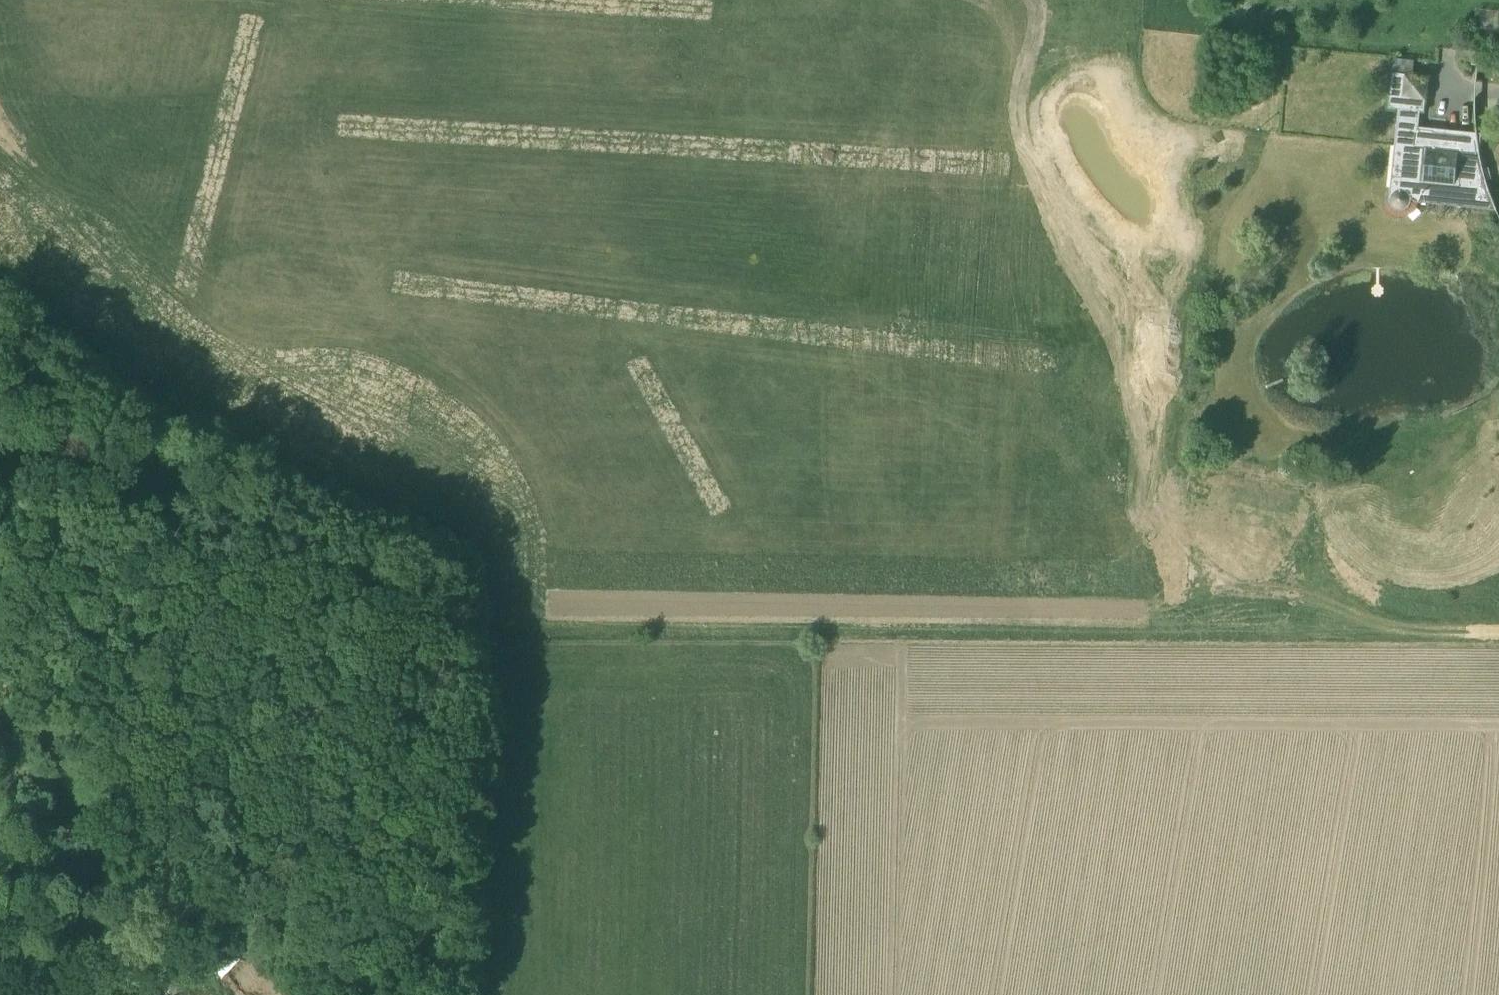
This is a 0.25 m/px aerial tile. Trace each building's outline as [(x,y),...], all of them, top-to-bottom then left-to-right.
[(1422,112),(1426,77),(1391,73),(1387,109),(1411,111),(1409,127),(1405,127),(1403,149),(1399,190),(1396,190),(1395,190),(1393,191),(1391,192),(1390,193),(1390,194),(1389,195),(1388,198),(1388,199),(1388,200),(1388,201),(1388,203),(1388,204),(1389,206),(1390,207),(1391,209),(1392,209),(1394,210),(1395,211),(1398,211),(1399,211),(1401,211),(1404,210),(1406,209),(1407,208),(1408,206),(1409,205),(1409,204),(1409,202),(1495,211),(1493,206),(1489,196),(1486,185),(1483,177),(1481,170),(1480,164),(1478,156),(1478,154),(1480,134),(1416,128),(1417,112),(1422,112)] [(148,992),(150,994),(183,994),(195,983),(183,970),(168,984),(163,978),(148,992)]
